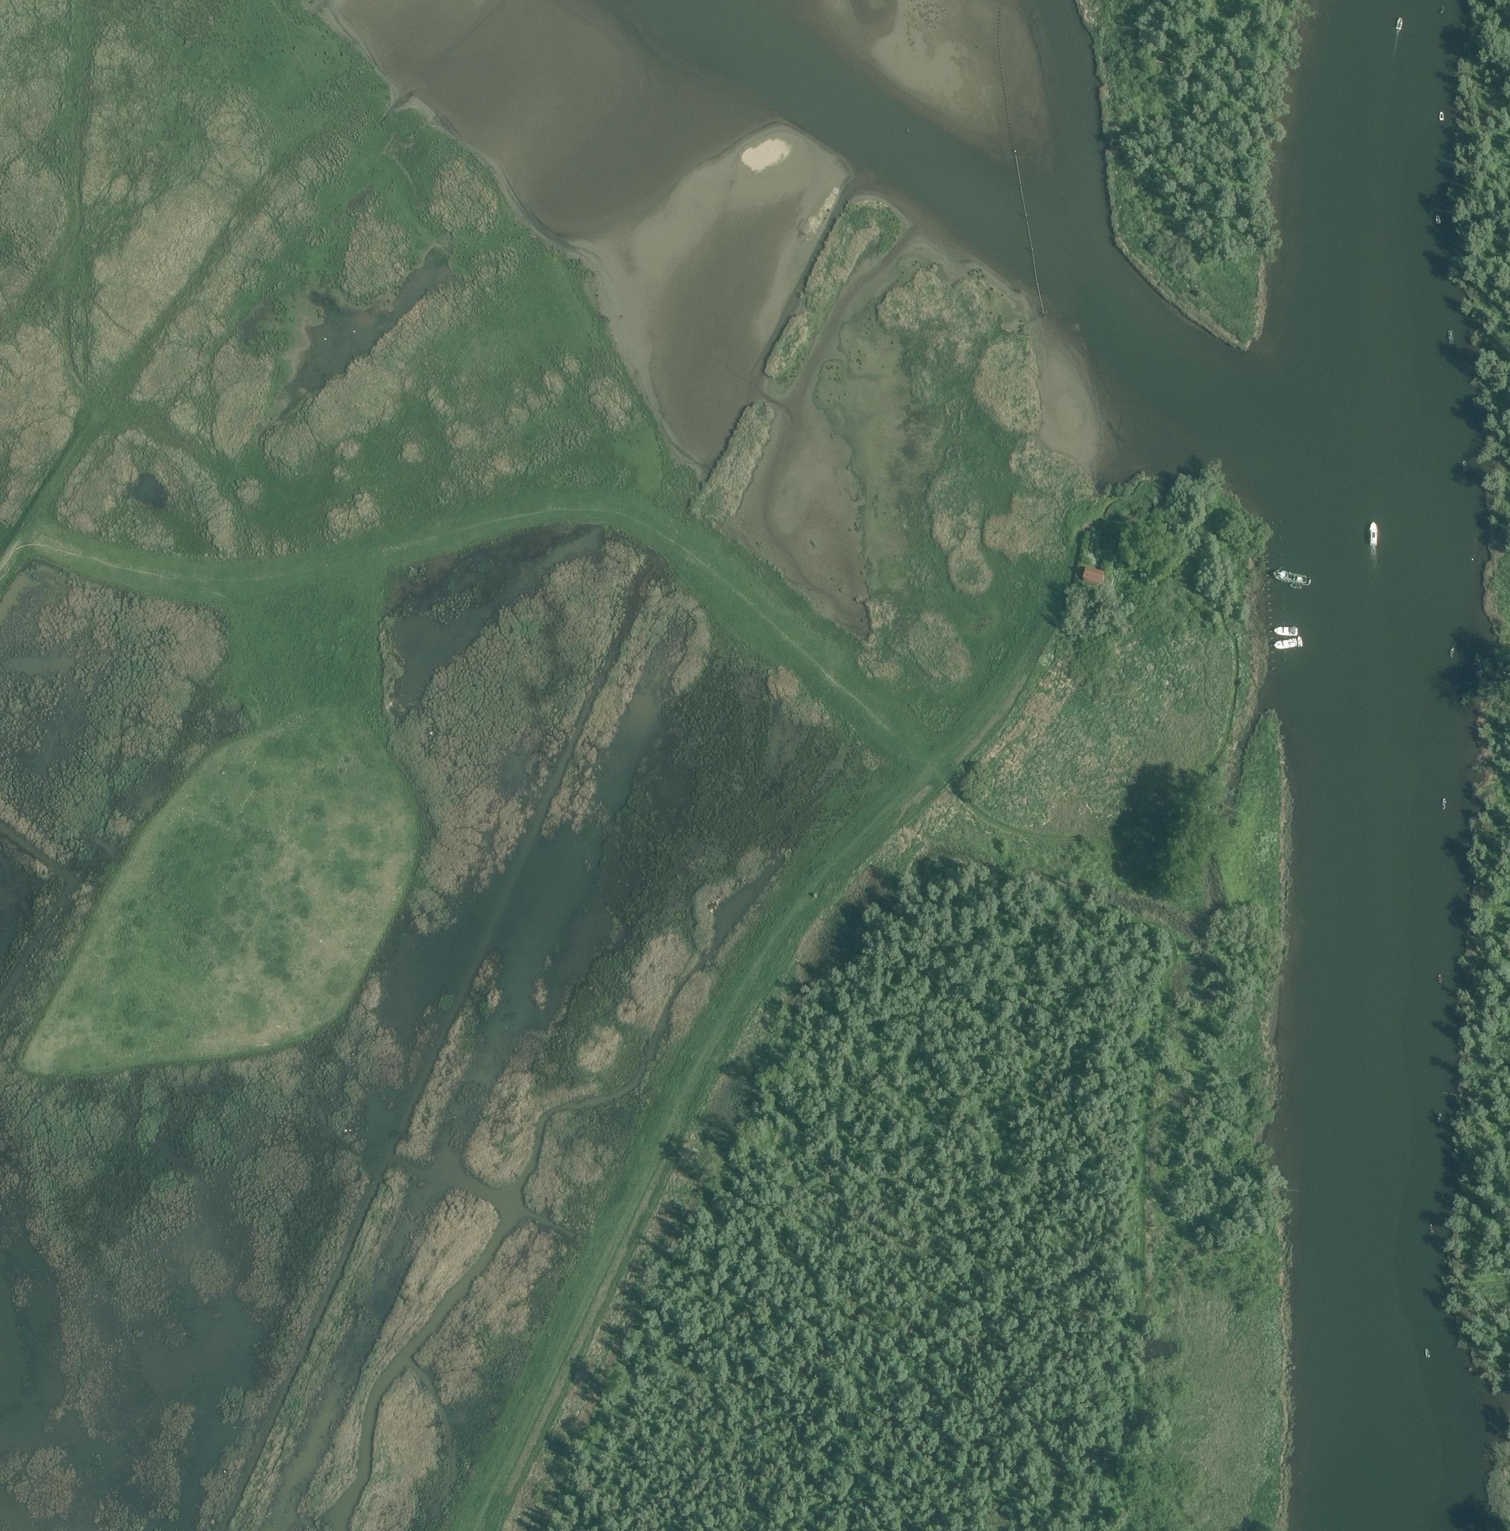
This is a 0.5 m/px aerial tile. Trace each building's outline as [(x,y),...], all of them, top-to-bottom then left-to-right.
[(1105,575),(1086,570),(1083,582),(1102,586),(1105,575)]
